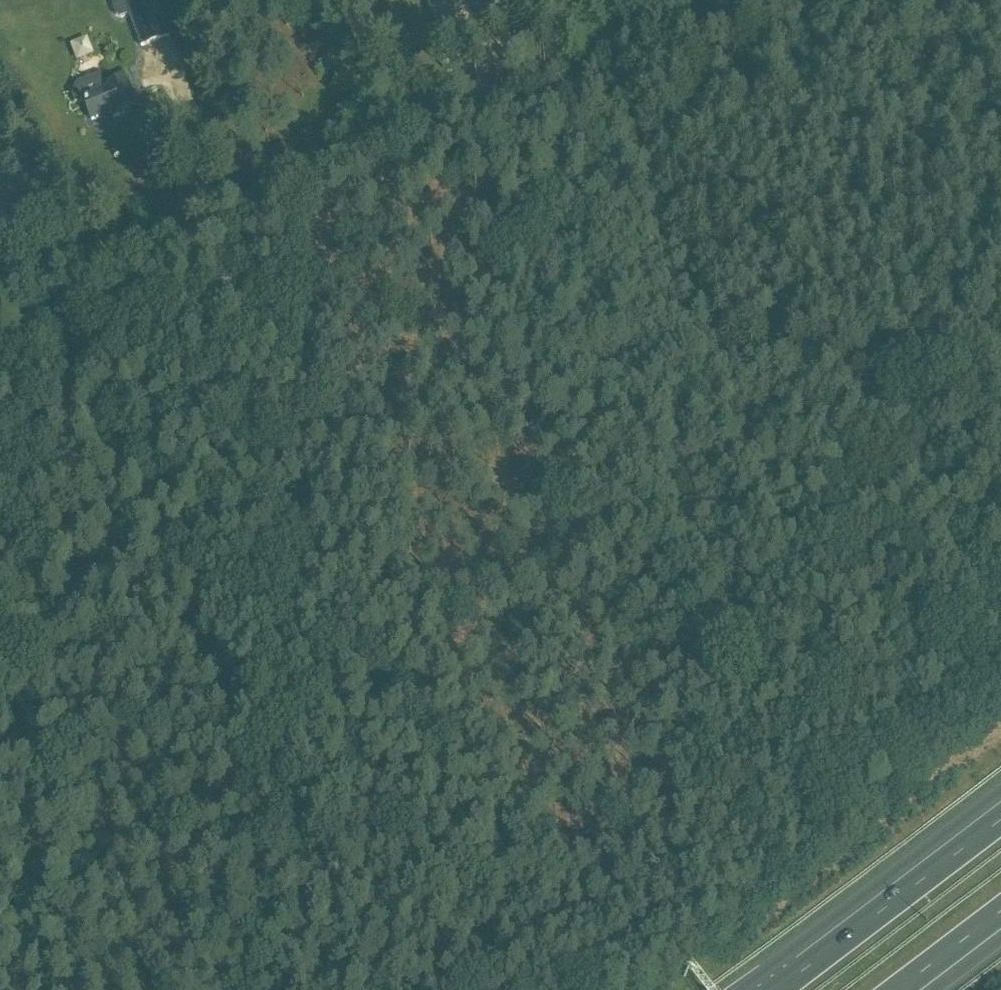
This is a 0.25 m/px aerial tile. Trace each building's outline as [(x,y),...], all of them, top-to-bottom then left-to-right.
[(158,0),(114,0),(112,4),(115,15),(121,18),(130,15),(141,46),(171,36),(158,0)] [(453,8),(454,8),(452,0),(428,0),(431,14),(433,13),(453,8)] [(456,18),(453,8),(433,13),(435,23),(456,18)] [(72,55),(82,79),(101,72),(91,47),(72,55)] [(134,93),(127,73),(110,79),(102,75),(77,83),(71,93),(75,103),(84,99),(92,120),(112,112),(114,117),(143,106),(138,92),(134,93)]
